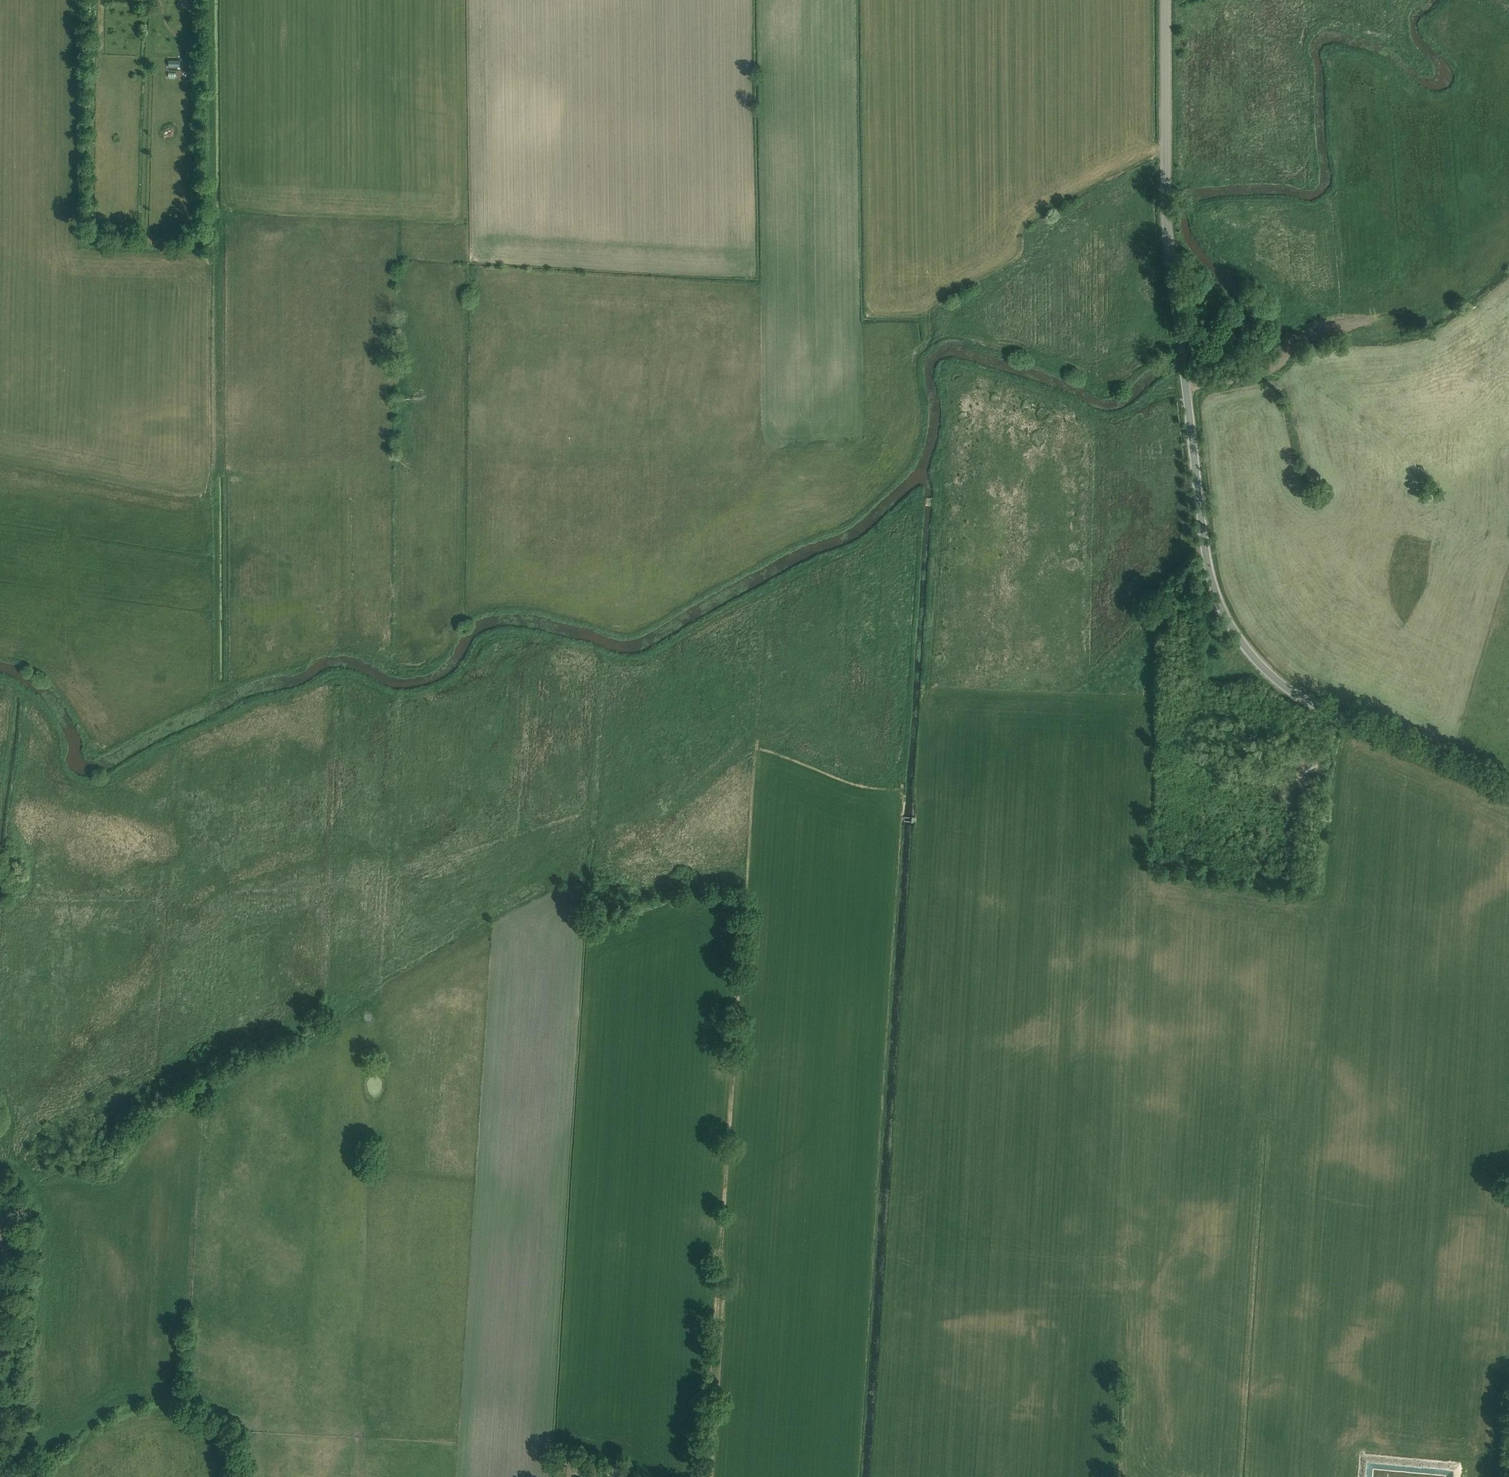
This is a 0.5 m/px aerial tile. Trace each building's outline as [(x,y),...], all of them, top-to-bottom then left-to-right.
[(624,1465),(613,1463),(611,1475),(621,1476),(622,1476),(624,1465)]
